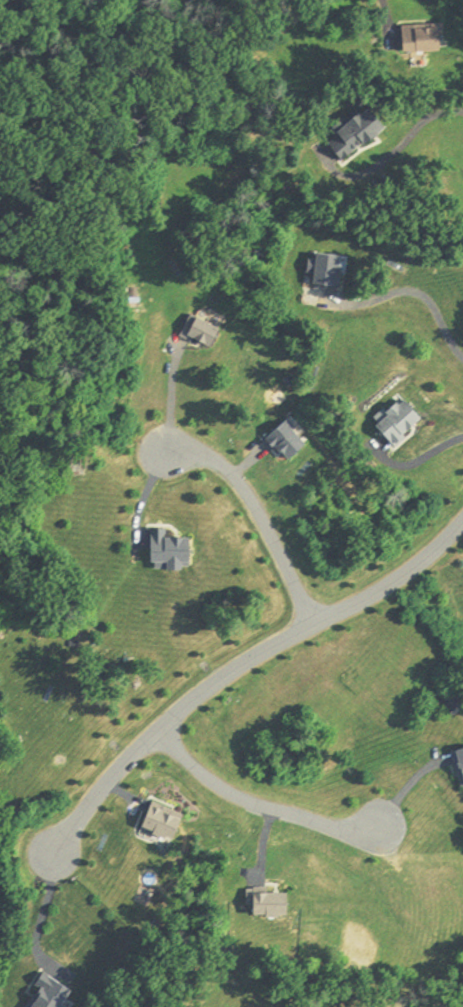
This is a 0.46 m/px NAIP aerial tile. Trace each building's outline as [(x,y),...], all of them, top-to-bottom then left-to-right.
[(344,164),(388,132),(369,106),(336,130),(340,135),(328,144),(344,164)] [(309,274),(316,275),(315,288),(343,291),(347,260),(317,256),(317,264),(310,263),(309,274)] [(181,339),(213,351),(221,329),(190,317),(181,339)] [(426,426),(405,399),(375,423),(396,449),(426,426)] [(286,466),(308,449),(289,422),(266,439),(286,466)] [(192,540),(169,540),(169,531),(152,531),(152,573),(192,573),(192,540)] [(462,788),(462,750),(452,753),(462,788)] [(142,827),(173,842),(185,820),(154,804),(142,827)] [(251,918),(290,918),(290,891),(251,891),(251,918)] [(66,1005),(73,990),(44,975),(27,1006),(69,1006),(66,1005)]
